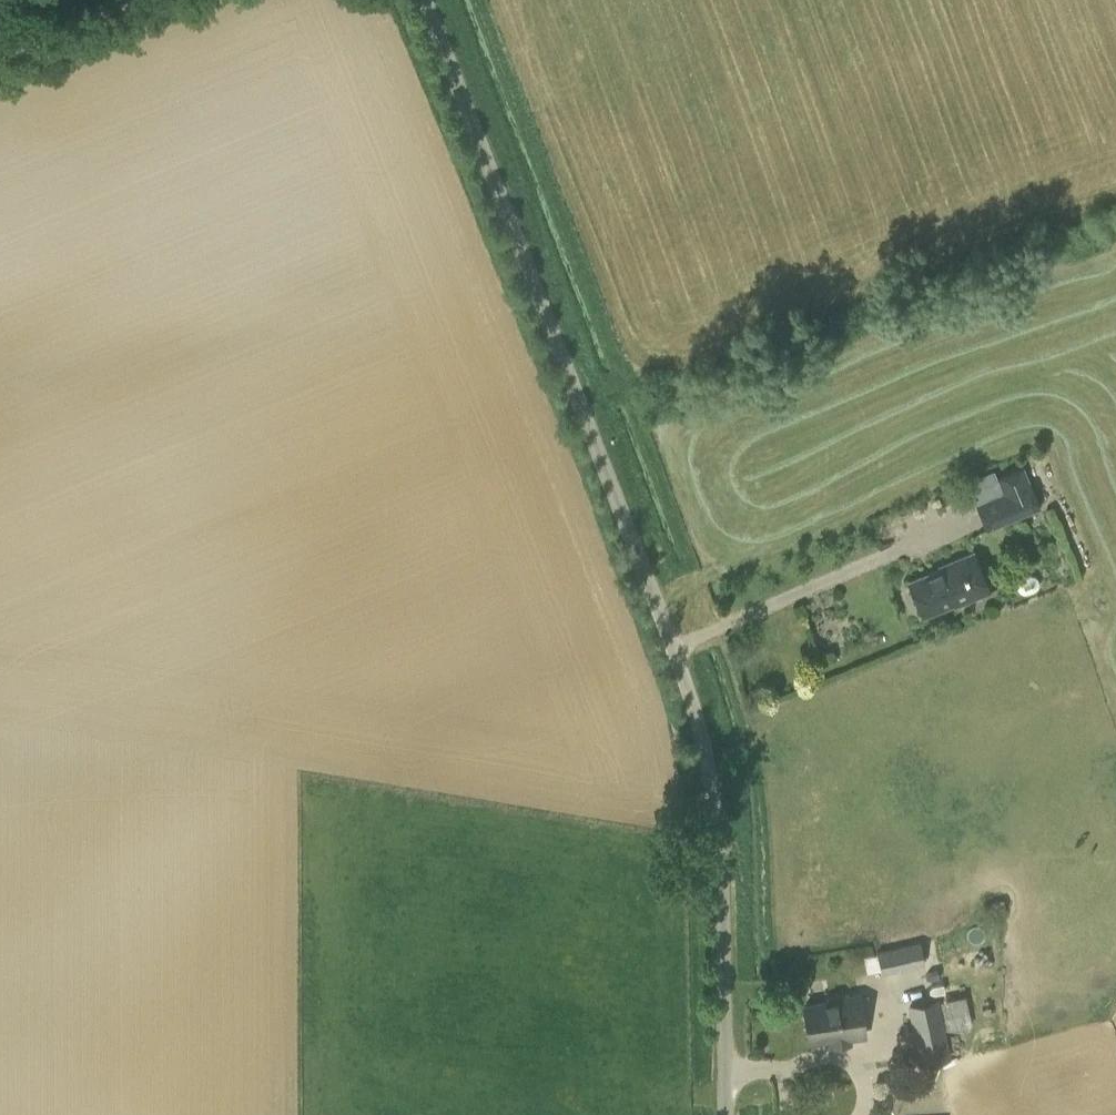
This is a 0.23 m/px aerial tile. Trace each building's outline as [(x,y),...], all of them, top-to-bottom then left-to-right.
[(986,530),(1041,508),(1030,482),(1030,483),(1023,468),(997,479),(1003,494),(975,505),(986,530)] [(989,591),(974,553),(939,567),(940,569),(909,582),(923,615),(954,603),(955,605),(989,591)] [(1018,580),(1016,584),(1017,588),(1019,592),(1023,593),(1027,593),(1034,591),(1037,588),(1039,584),(1038,580),(1036,577),(1032,575),(1028,575),(1022,578),(1018,580)] [(1004,900),(991,903),(994,918),(1007,915),(1004,900)] [(882,975),(925,966),(919,942),(877,952),(882,975)] [(827,999),(828,1002),(802,1006),(807,1040),(833,1037),(833,1040),(862,1036),(857,995),(827,999)] [(950,1059),(937,999),(906,1006),(919,1065),(950,1059)]
